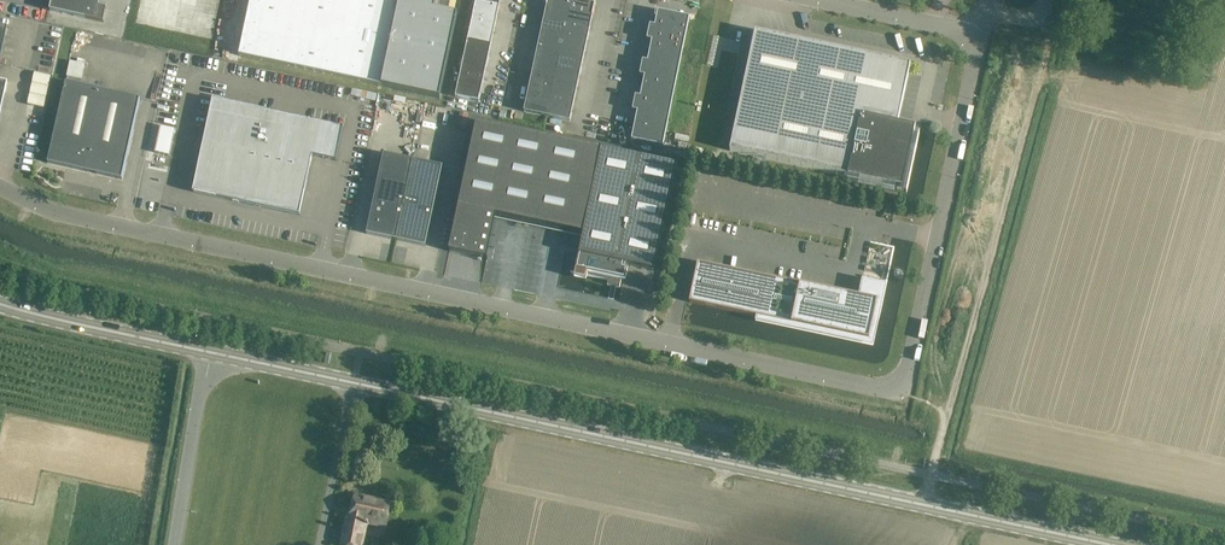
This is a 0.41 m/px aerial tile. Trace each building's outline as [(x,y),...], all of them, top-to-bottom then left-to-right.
[(100,0),(51,0),(49,11),(103,23),(106,9),(99,7),(100,0)] [(239,57),(388,88),(439,99),(457,16),(434,11),(436,0),(251,0),(239,57)] [(455,98),(478,103),(501,0),(476,0),(455,98)] [(523,113),(570,122),(595,5),(573,0),(547,0),(523,113)] [(637,112),(631,141),(663,147),(689,18),(687,17),(686,21),(659,15),(660,12),(657,11),(654,27),(649,26),(646,40),(651,41),(647,62),(642,61),(639,76),(644,77),(640,97),(635,96),(632,111),(637,112)] [(729,152),(902,188),(915,128),(897,124),(909,65),(755,32),(729,152)] [(50,79),(34,75),(27,107),(43,111),(50,79)] [(121,180),(140,99),(65,83),(47,164),(121,180)] [(205,134),(192,193),(293,215),(299,216),(311,160),(312,156),(334,160),(341,128),(213,100),(205,134)] [(479,122),(452,253),(494,261),(503,219),(584,234),(578,261),(573,260),(570,273),(575,274),(574,278),(585,281),(586,277),(587,277),(608,281),(607,286),(619,289),(621,281),(625,281),(627,269),(623,268),(623,266),(654,272),(677,167),(479,122)] [(441,174),(443,167),(412,161),(383,154),(382,161),(366,235),(396,241),(426,248),(441,174)] [(697,263),(689,303),(868,340),(873,314),(879,315),(885,286),(877,284),(876,281),(874,280),(873,280),(872,281),(871,281),(870,283),(862,281),(859,297),(697,263)] [(653,295),(660,297),(661,290),(654,288),(653,295)] [(343,532),(341,544),(364,544),(367,526),(385,530),(391,504),(374,500),(374,498),(354,494),(350,519),(346,518),(343,532)]
